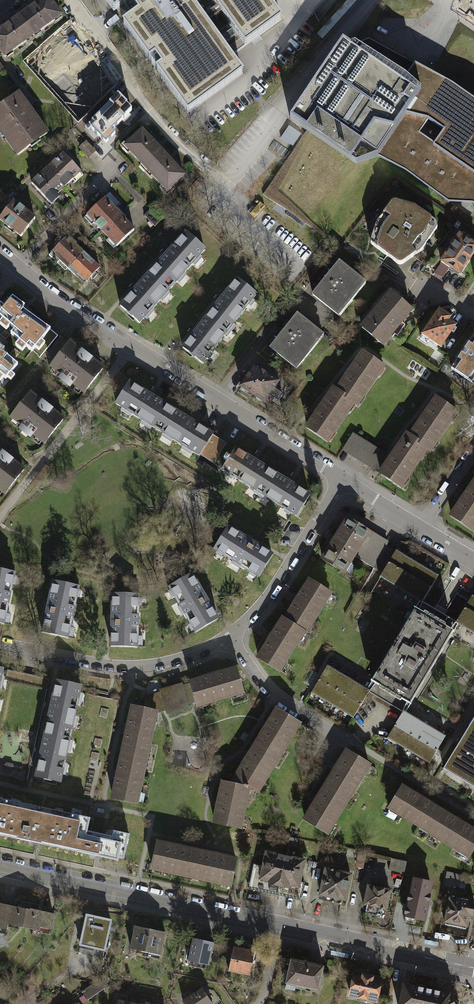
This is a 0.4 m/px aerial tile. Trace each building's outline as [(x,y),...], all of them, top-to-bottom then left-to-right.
[(33,37),(62,16),(50,0),(42,0),(19,17),(33,37)] [(114,12),(130,0),(135,7),(139,12),(131,18),(122,24),(188,114),(207,100),(244,74),(195,6),(204,0),(106,0),(114,12)] [(245,46),(281,20),(277,13),(267,0),(212,0),(245,46)] [(19,17),(0,30),(0,51),(1,52),(5,57),(33,37),(19,17)] [(53,47),(93,91),(111,74),(71,30),(53,47)] [(367,39),(352,48),(342,43),(289,118),(306,130),(261,194),(307,224),(349,160),(355,164),(378,155),(421,91),(432,74),(398,55),(367,39)] [(453,85),(432,74),(421,91),(378,155),(405,171),(444,199),(460,184),(473,192),(473,204),(473,99),(453,85)] [(0,109),(0,135),(17,159),(49,135),(26,105),(19,95),(0,109)] [(116,99),(97,117),(110,130),(128,112),(116,99)] [(282,137),(294,145),(303,133),(291,125),(282,137)] [(107,141),(95,127),(84,137),(86,140),(96,151),(107,141)] [(141,131),(124,146),(167,191),(184,176),(168,159),(156,146),(141,131)] [(96,151),(86,140),(79,147),(88,158),(96,151)] [(62,153),(47,169),(65,187),(72,180),(74,182),(83,173),(62,153)] [(47,169),(32,184),(51,204),(58,197),(56,193),(65,187),(47,169)] [(110,193),(104,198),(113,208),(119,202),(110,193)] [(0,199),(0,208),(10,198),(6,194),(0,199)] [(101,231),(118,214),(113,208),(104,198),(84,218),(91,225),(94,222),(101,231)] [(13,201),(0,217),(0,220),(21,236),(35,218),(13,201)] [(373,233),(371,244),(376,248),(400,266),(422,250),(435,229),(437,226),(436,221),(414,206),(398,201),(392,203),(376,223),(373,233)] [(160,220),(149,209),(143,214),(154,226),(160,220)] [(118,214),(101,231),(109,238),(105,241),(113,248),(135,229),(118,214)] [(152,269),(172,286),(204,250),(185,232),(152,269)] [(436,270),(443,277),(450,266),(461,273),(473,254),(473,244),(460,235),(436,270)] [(67,268),(83,251),(66,236),(48,255),(56,262),(60,260),(67,268)] [(83,251),(67,268),(73,276),(78,272),(86,281),(99,266),(83,251)] [(313,294),(336,313),(346,301),(349,303),(355,295),(352,293),(362,281),(339,262),(313,294)] [(172,286),(152,269),(119,306),(139,323),(172,286)] [(237,279),(209,313),(229,329),(255,295),(237,279)] [(363,327),(379,341),(384,335),(387,338),(392,332),(396,335),(405,324),(401,321),(411,310),(392,294),(363,327)] [(15,331),(11,335),(32,352),(50,330),(22,311),(25,307),(12,298),(0,313),(0,319),(15,331)] [(440,311),(421,337),(427,342),(429,339),(439,346),(454,326),(447,321),(449,317),(440,311)] [(202,363),(229,329),(209,313),(183,346),(202,363)] [(298,314),(271,348),(293,366),(304,353),(307,356),(313,348),(310,346),(320,333),(298,314)] [(473,377),(473,336),(452,368),(471,381),(473,377)] [(68,342),(50,366),(83,391),(102,367),(68,342)] [(0,346),(0,373),(6,378),(17,365),(3,353),(5,350),(0,346)] [(337,392),(353,402),(356,404),(382,365),(363,353),(337,392)] [(263,401),(277,382),(253,366),(240,387),(263,401)] [(157,430),(171,409),(129,383),(116,404),(157,430)] [(353,402),(337,392),(333,389),(307,428),(327,441),(353,402)] [(29,392),(11,416),(44,442),(62,418),(51,410),(54,406),(44,398),(42,402),(29,392)] [(410,437),(426,448),(429,450),(455,411),(436,398),(410,437)] [(171,409),(157,430),(199,456),(212,434),(171,409)] [(383,453),(353,433),(343,447),(373,467),(383,453)] [(210,462),(224,442),(212,434),(199,456),(210,462)] [(426,448),(410,437),(406,435),(390,458),(381,473),(400,486),(426,448)] [(224,442),(210,462),(222,469),(235,449),(224,442)] [(6,494),(22,468),(10,461),(14,456),(5,449),(1,452),(0,451),(0,490),(6,494)] [(260,492),(272,472),(235,449),(222,469),(260,492)] [(386,456),(383,453),(373,467),(376,470),(381,473),(390,458),(386,456)] [(272,472),(260,492),(297,516),(309,495),(272,472)] [(473,483),(451,516),(472,530),(473,526),(473,484),(473,483)] [(388,543),(346,518),(335,537),(322,559),(343,572),(353,555),(373,567),(386,546),(388,543)] [(228,527),(214,549),(259,576),(272,553),(248,539),(228,527)] [(383,573),(395,552),(389,548),(386,546),(373,567),(377,570),(383,573)] [(388,581),(403,556),(395,552),(383,573),(380,577),(384,579),(388,581)] [(397,586),(412,561),(403,556),(388,581),(393,584),(397,586)] [(405,590),(419,566),(412,561),(397,586),(401,588),(405,590)] [(414,596),(428,571),(419,566),(405,590),(409,593),(414,596)] [(0,570),(0,623),(3,623),(13,573),(0,570)] [(428,571),(414,596),(417,598),(422,601),(436,576),(428,571)] [(192,573),(170,587),(195,632),(218,618),(204,594),(192,573)] [(285,620),(302,631),(305,633),(329,592),(309,580),(296,601),(285,620)] [(77,586),(52,581),(47,606),(41,631),(68,637),(77,586)] [(138,595),(112,595),(111,646),(137,646),(138,595)] [(465,626),(473,612),(473,598),(472,596),(457,621),(460,623),(465,626)] [(416,611),(427,618),(433,609),(421,602),(416,611)] [(451,631),(448,630),(436,623),(427,618),(416,611),(412,609),(392,643),(396,645),(393,649),(390,648),(370,682),(374,684),(408,704),(451,631)] [(427,618),(436,623),(441,614),(433,609),(427,618)] [(473,631),(473,629),(473,612),(465,626),(470,629),(473,631)] [(454,621),(441,614),(436,623),(448,630),(454,621)] [(302,631),(285,620),(283,619),(271,638),(259,659),(278,671),(302,631)] [(311,691),(319,696),(334,671),(330,669),(326,666),(311,691)] [(209,677),(191,682),(191,683),(196,701),(197,705),(243,692),(236,669),(217,674),(213,675),(210,676),(209,677)] [(319,696),(328,701),(344,677),(339,674),(334,671),(319,696)] [(315,677),(311,674),(306,682),(311,684),(315,677)] [(328,701),(337,706),(351,682),(347,679),(344,677),(328,701)] [(45,727),(70,732),(80,685),(55,680),(50,705),(45,727)] [(337,706),(345,711),(360,686),(355,684),(351,682),(337,706)] [(147,696),(144,709),(156,712),(156,713),(167,710),(167,712),(188,706),(187,704),(196,701),(191,683),(182,686),(182,685),(161,691),(161,692),(155,694),(147,696)] [(365,689),(360,686),(345,711),(354,717),(369,692),(365,689)] [(123,752),(146,757),(156,713),(156,712),(144,709),(132,707),(129,726),(128,726),(127,730),(126,733),(127,733),(123,752)] [(255,742),(275,755),(279,749),(281,750),(293,731),(291,729),(296,721),(276,709),(265,726),(255,742)] [(387,737),(395,742),(410,716),(405,713),(402,711),(387,737)] [(395,742),(404,746),(420,722),(415,719),(410,716),(395,742)] [(444,767),(473,787),(473,719),(444,767)] [(404,746),(413,751),(427,727),(424,725),(420,722),(404,746)] [(70,732),(45,727),(40,750),(35,777),(60,782),(70,732)] [(413,751),(421,756),(436,732),(430,729),(427,727),(413,751)] [(440,734),(436,732),(421,756),(430,762),(445,737),(440,734)] [(275,755),(255,742),(245,759),(230,784),(245,787),(247,788),(248,787),(254,790),(259,782),(262,784),(273,765),(271,762),(275,755)] [(345,750),(325,784),(345,796),(349,789),(353,791),(364,772),(361,770),(366,762),(345,750)] [(442,753),(439,751),(434,758),(438,761),(442,753)] [(146,757),(123,752),(119,771),(118,771),(117,775),(116,778),(117,778),(113,798),(136,803),(146,757)] [(237,826),(239,817),(241,818),(246,797),(243,796),(245,787),(230,784),(223,782),(219,802),(215,822),(237,826)] [(340,804),(345,796),(325,784),(305,819),(325,830),(329,823),(332,825),(343,806),(340,804)] [(429,831),(442,811),(401,786),(389,806),(429,831)] [(57,847),(63,817),(58,816),(58,814),(10,804),(10,806),(3,804),(0,818),(0,835),(57,847)] [(429,831),(469,855),(473,847),(473,831),(442,811),(429,831)] [(70,819),(63,817),(57,847),(121,861),(127,834),(111,830),(110,836),(85,831),(88,817),(71,814),(70,819)] [(183,870),(192,872),(197,850),(157,842),(152,865),(161,867),(161,869),(182,874),(183,870)] [(235,859),(197,850),(192,872),(200,874),(199,877),(221,882),(222,879),(231,881),(235,859)] [(248,886),(276,892),(285,856),(266,852),(263,866),(253,864),(248,886)] [(304,860),(285,856),(276,892),(276,895),(300,900),(304,883),(299,881),(304,860)] [(406,862),(390,858),(388,867),(404,871),(406,862)] [(350,875),(326,869),(320,893),(324,894),(323,899),(340,903),(342,898),(344,899),(350,875)] [(461,875),(446,871),(443,884),(458,887),(461,875)] [(412,886),(411,886),(403,917),(425,922),(432,891),(431,890),(432,883),(414,879),(412,886)] [(389,890),(368,886),(364,903),(367,904),(365,913),(381,916),(382,908),(385,908),(389,890)] [(457,901),(450,899),(444,924),(465,929),(469,913),(472,914),(473,905),(473,904),(466,902),(466,900),(458,898),(457,901)] [(31,903),(21,901),(20,908),(0,904),(0,927),(7,928),(8,923),(26,927),(31,903)] [(39,904),(31,903),(26,927),(38,929),(37,931),(49,934),(53,913),(38,910),(39,904)] [(111,920),(86,915),(80,945),(105,950),(111,920)] [(165,932),(135,925),(129,948),(148,952),(147,957),(159,959),(165,932)] [(213,942),(193,937),(188,959),(208,964),(213,942)] [(255,951),(233,946),(228,970),(250,975),(255,951)] [(323,966),(290,958),(285,982),(295,985),(295,988),(305,990),(305,987),(317,990),(323,966)] [(381,979),(355,972),(349,994),(376,1001),(381,979)] [(433,989),(404,982),(399,1003),(430,1003),(433,989)] [(82,990),(87,999),(104,988),(102,985),(92,983),(82,990)] [(204,991),(201,987),(182,1000),(185,1003),(213,1003),(204,991)] [(204,991),(213,1003),(215,1003),(220,1001),(213,990),(207,989),(204,991)] [(433,989),(430,1003),(455,1003),(448,992),(433,989)] [(134,1003),(122,1002),(123,997),(114,995),(112,1003),(134,1003)]
